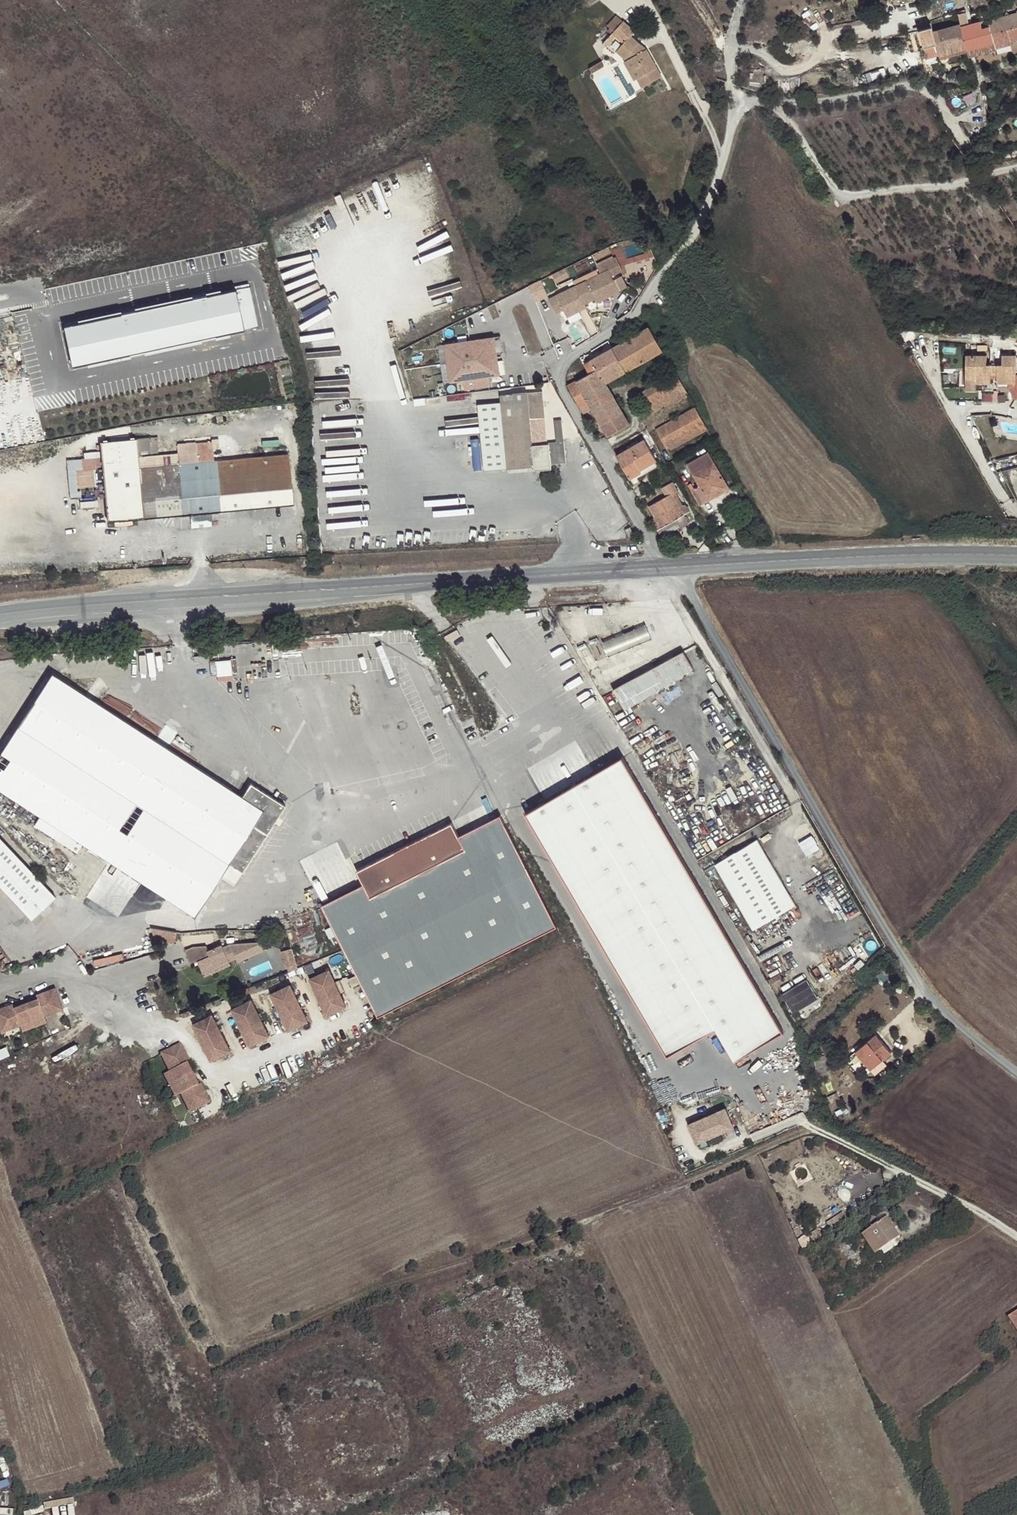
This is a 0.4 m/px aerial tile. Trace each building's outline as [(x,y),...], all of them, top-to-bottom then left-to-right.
[(1016,13),(1016,16),(988,23),(989,28),(981,30),(980,25),(961,29),(961,27),(933,34),(931,28),(918,31),(923,49),(936,46),(937,53),(938,56),(966,50),(967,54),(968,59),(995,53),(995,50),(1011,47),(1010,44),(1016,43),(1016,13)] [(640,91),(659,80),(644,53),(638,57),(633,52),(638,47),(630,39),(634,35),(623,25),(613,36),(623,46),(616,54),(624,62),(625,64),(623,65),(633,84),(636,82),(640,91)] [(936,46),(923,49),(925,56),(937,53),(936,46)] [(644,53),(638,47),(633,52),(638,57),(644,53)] [(940,61),(967,54),(966,50),(938,56),(940,61)] [(633,84),(623,65),(620,67),(630,85),(633,84)] [(607,245),(591,253),(594,258),(610,250),(607,245)] [(597,264),(613,256),(612,254),(596,262),(597,264)] [(575,284),(584,302),(595,297),(596,300),(619,289),(611,273),(622,268),(616,255),(613,256),(597,264),(601,272),(575,284)] [(575,284),(599,272),(596,267),(573,279),(575,284)] [(584,302),(575,284),(550,297),(556,311),(563,307),(567,315),(586,305),(584,302)] [(234,287),(64,324),(73,364),(243,328),(234,287)] [(586,363),(584,364),(589,373),(597,369),(598,370),(618,359),(626,371),(662,350),(649,327),(592,359),(590,355),(584,359),(586,363)] [(501,335),(496,336),(497,345),(496,345),(500,374),(506,373),(501,335)] [(463,379),(464,389),(489,385),(488,375),(500,374),(496,345),(497,345),(496,336),(464,340),(445,344),(451,381),(463,379)] [(987,355),(966,355),(966,375),(976,375),(976,382),(990,382),(990,374),(997,374),(997,382),(1015,382),(1016,355),(1002,355),(1002,364),(986,364),(987,355)] [(589,373),(576,380),(592,408),(614,396),(606,383),(626,371),(618,359),(598,370),(597,369),(589,373)] [(686,392),(675,372),(642,391),(654,410),(669,402),(686,392)] [(993,382),(990,382),(976,382),(976,375),(966,375),(966,389),(993,390),(993,382)] [(576,380),(568,385),(584,413),(588,411),(591,416),(596,414),(592,408),(576,380)] [(551,463),(566,462),(562,419),(554,420),(556,441),(549,442),(549,443),(533,445),(530,418),(545,417),(542,391),(500,395),(501,402),(504,431),(481,433),(484,470),(534,466),(551,464),(551,463)] [(689,396),(686,392),(669,402),(676,404),(689,396)] [(596,414),(591,416),(595,424),(600,421),(608,436),(629,424),(614,396),(592,408),(596,414)] [(481,433),(504,431),(501,402),(478,404),(481,433)] [(668,451),(707,429),(695,407),(684,413),(680,411),(676,416),(677,417),(655,429),(668,451)] [(197,451),(139,456),(139,454),(151,452),(149,436),(100,441),(107,520),(293,503),(288,453),(198,462),(197,451)] [(474,471),(481,470),(478,438),(471,439),(474,471)] [(638,467),(654,457),(644,439),(616,455),(630,478),(641,472),(638,467)] [(714,491),(716,495),(728,488),(708,452),(687,464),(699,485),(691,490),(699,505),(709,499),(707,495),(714,491)] [(67,458),(69,486),(77,486),(77,495),(100,494),(98,457),(67,458)] [(659,465),(654,457),(638,467),(641,472),(643,474),(659,465)] [(672,481),(661,488),(666,495),(661,498),(673,521),(675,519),(679,527),(689,521),(685,514),(689,510),(685,504),(683,505),(680,500),(677,502),(673,495),(676,494),(679,492),(672,481)] [(709,499),(716,495),(714,491),(707,495),(709,499)] [(673,521),(661,498),(649,505),(656,516),(653,518),(659,529),(673,521)] [(634,535),(630,526),(625,529),(630,537),(634,535)] [(632,626),(638,641),(649,636),(643,622),(632,626)] [(629,644),(638,641),(632,626),(623,630),(629,644)] [(608,654),(629,644),(623,630),(612,635),(602,640),(608,654)] [(686,652),(614,691),(624,708),(695,669),(686,652)] [(194,915),(228,863),(242,872),(285,806),(250,783),(241,796),(52,673),(0,753),(0,789),(40,815),(34,825),(76,852),(82,843),(194,915)] [(525,814),(667,1058),(715,1030),(734,1062),(783,1033),(622,757),(525,814)] [(343,951),(376,1016),(555,927),(500,815),(458,835),(451,822),(355,869),(362,883),(320,904),(343,951)] [(0,837),(0,885),(32,919),(55,897),(0,837)] [(758,837),(714,863),(753,930),(797,904),(758,837)] [(551,916),(555,925),(561,922),(557,913),(551,916)] [(152,928),(156,939),(175,942),(177,933),(152,928)] [(192,947),(184,950),(190,964),(197,961),(201,968),(214,963),(215,967),(229,961),(227,957),(234,955),(237,961),(267,949),(264,941),(229,944),(223,946),(222,944),(208,950),(206,946),(192,947)] [(289,971),(297,968),(292,949),(279,953),(285,967),(288,966),(289,971)] [(214,963),(201,968),(204,975),(237,961),(234,955),(227,957),(229,961),(215,967),(214,963)] [(326,1015),(345,1005),(328,969),(308,978),(326,1015)] [(807,978),(781,995),(794,1015),(819,998),(807,978)] [(288,1030),(307,1021),(289,984),(270,994),(288,1030)] [(55,987),(36,994),(37,998),(13,1007),(12,1003),(0,1008),(0,1025),(17,1019),(20,1025),(43,1016),(41,1010),(60,1003),(55,987)] [(250,1045),(269,1036),(251,1000),(232,1009),(250,1045)] [(60,1003),(41,1010),(43,1016),(62,1009),(60,1003)] [(211,1061),(230,1051),(212,1015),(193,1024),(211,1061)] [(43,1016),(20,1025),(22,1030),(46,1022),(43,1016)] [(0,1025),(0,1030),(1,1031),(20,1025),(17,1019),(0,1025)] [(876,1034),(855,1052),(870,1070),(883,1058),(891,1052),(876,1034)] [(179,1043),(164,1051),(173,1069),(167,1071),(178,1094),(184,1092),(192,1110),(196,1108),(207,1103),(198,1085),(195,1086),(184,1063),(187,1062),(179,1043)] [(164,1051),(159,1053),(167,1071),(173,1069),(164,1051)] [(870,1070),(855,1052),(848,1058),(864,1076),(870,1070)] [(883,1058),(870,1070),(875,1075),(888,1064),(883,1058)] [(178,1094),(167,1071),(162,1074),(172,1097),(178,1094)] [(184,1092),(178,1094),(187,1112),(192,1110),(184,1092)] [(725,1109),(688,1125),(696,1144),(733,1127),(725,1109)] [(880,1249),(893,1240),(899,1237),(887,1218),(890,1216),(884,1207),(866,1220),(871,1228),(862,1234),(874,1253),(880,1249)] [(897,1246),(893,1240),(880,1249),(884,1254),(897,1246)] [(827,1255),(823,1248),(809,1255),(813,1263),(827,1255)] [(1007,1317),(1016,1331),(1016,1310),(1007,1317)]
